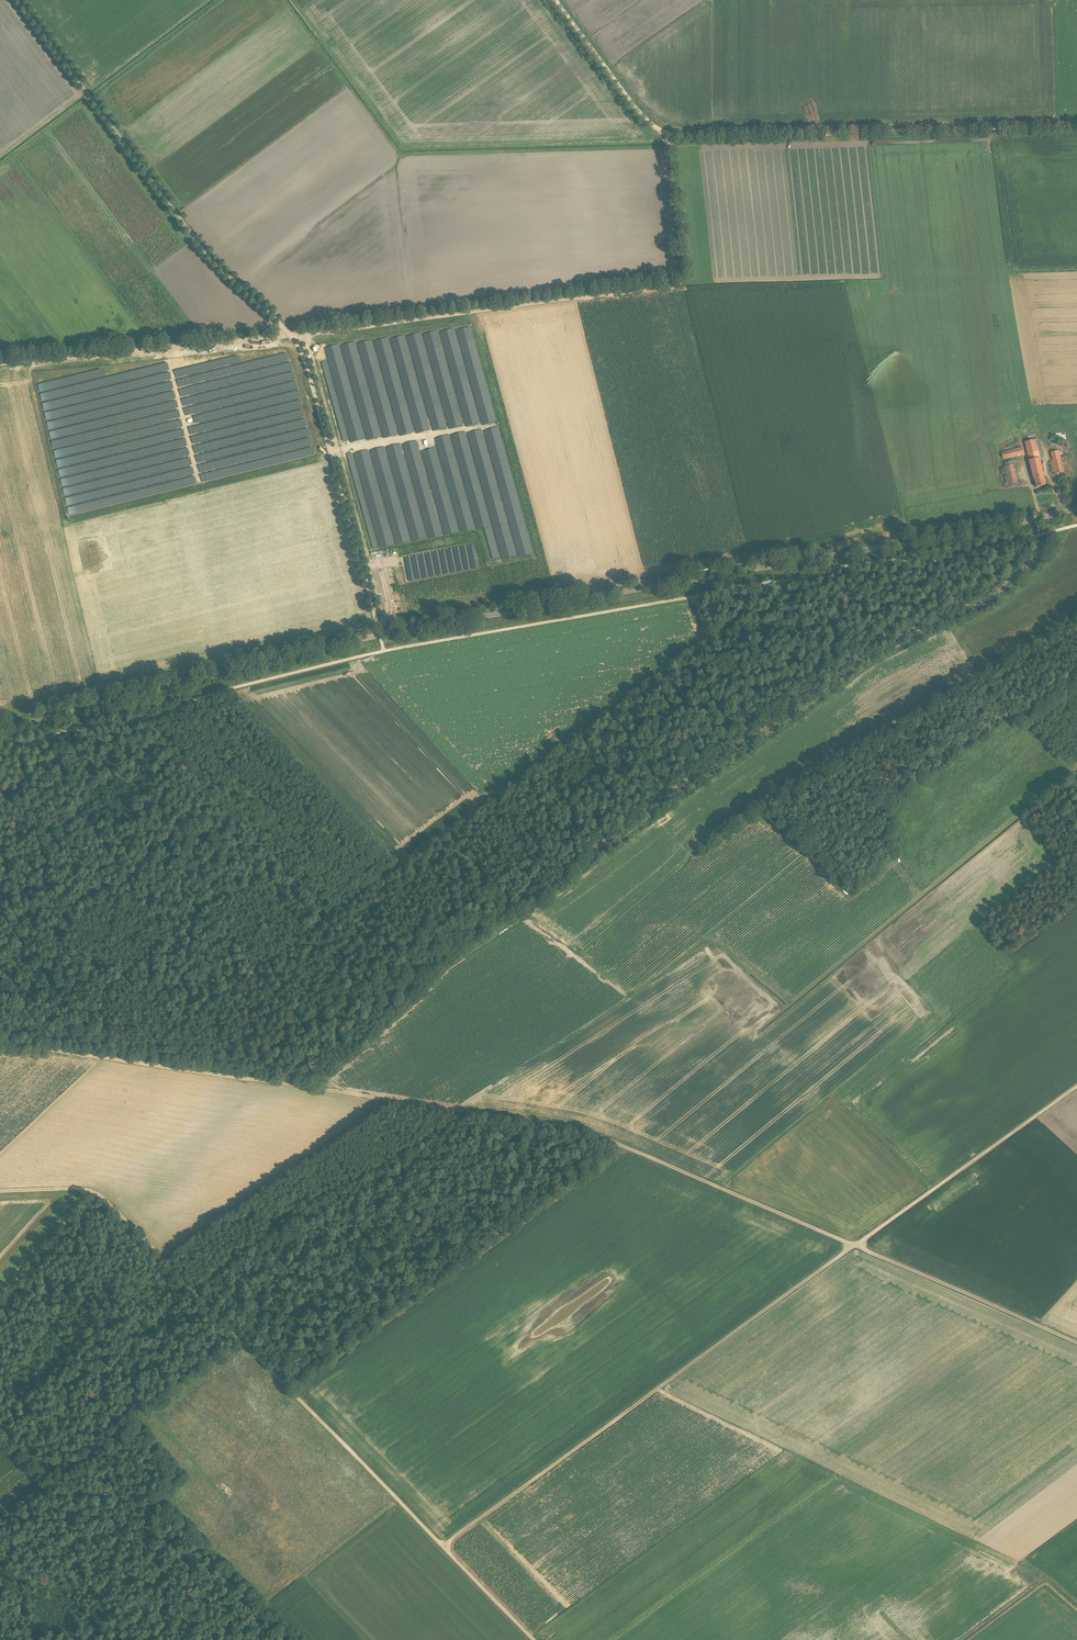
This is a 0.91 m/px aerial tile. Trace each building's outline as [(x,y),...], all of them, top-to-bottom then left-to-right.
[(1034,481),(1035,480),(1037,487),(1045,485),(1043,477),(1044,477),(1040,459),(1044,458),(1043,454),(1042,454),(1038,439),(1025,442),(1030,461),(1029,461),(1034,481)] [(1024,456),(1022,448),(1001,453),(1003,461),(1024,456)] [(1050,453),(1052,462),(1050,463),(1053,475),(1064,473),(1059,451),(1050,453)] [(1012,462),(1004,464),(1005,468),(1000,469),(1002,476),(1004,476),(1006,483),(1003,484),(1005,488),(1009,487),(1009,488),(1016,486),(1016,483),(1018,483),(1012,462)]
